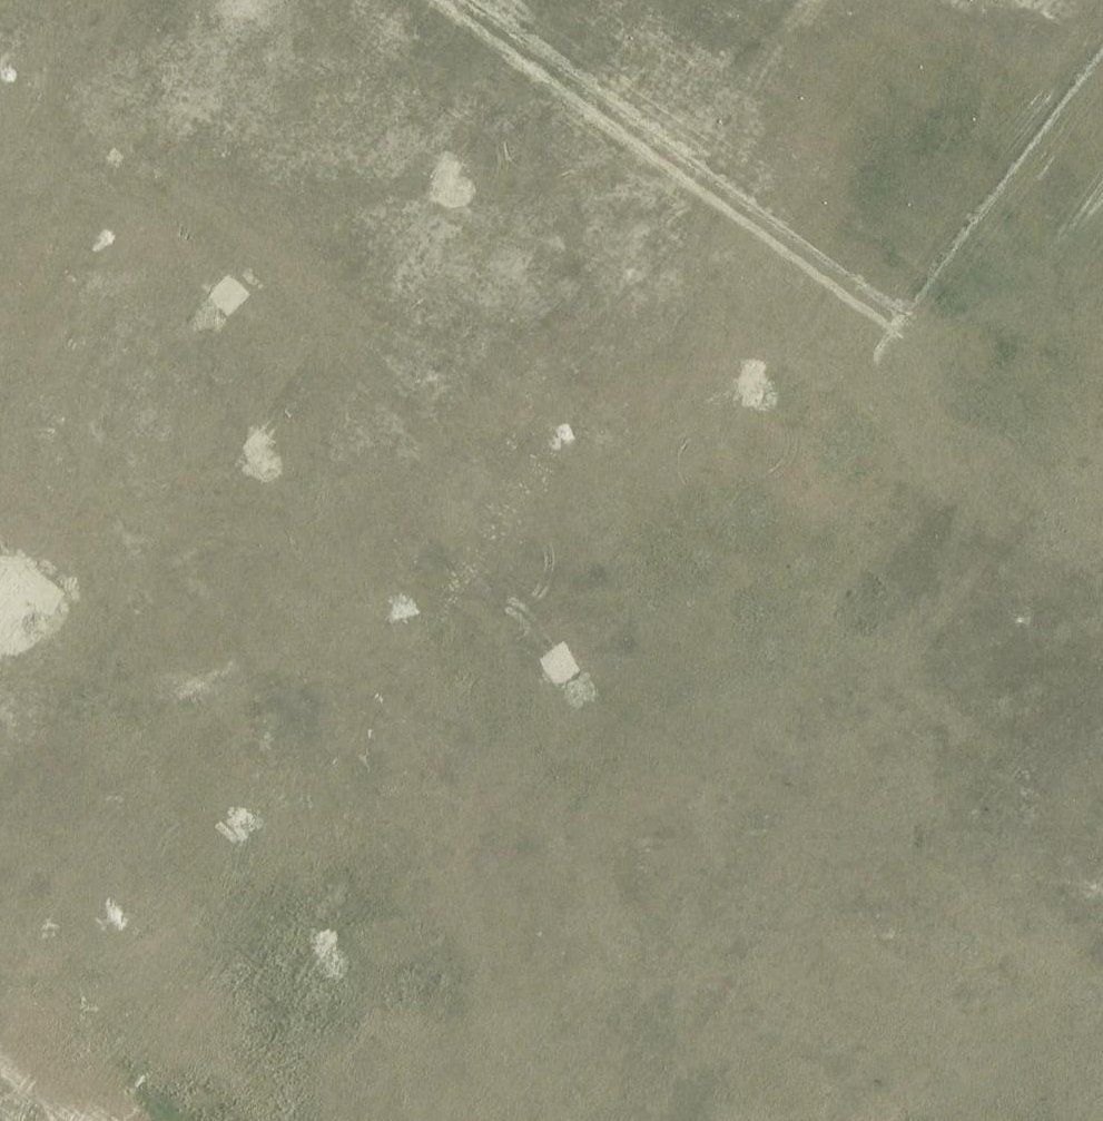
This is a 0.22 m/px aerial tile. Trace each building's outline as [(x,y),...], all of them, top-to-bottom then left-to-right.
[(261,35),(256,51),(272,56),(276,40),(261,35)] [(196,67),(185,87),(215,105),(227,85),(196,67)] [(479,160),(463,166),(469,181),(485,174),(479,160)] [(825,198),(846,185),(840,176),(819,189),(825,198)] [(321,357),(332,340),(322,333),(310,350),(321,357)] [(107,402),(130,420),(154,391),(131,372),(107,402)] [(44,633),(58,610),(97,634),(121,595),(0,520),(0,606),(44,633)]
